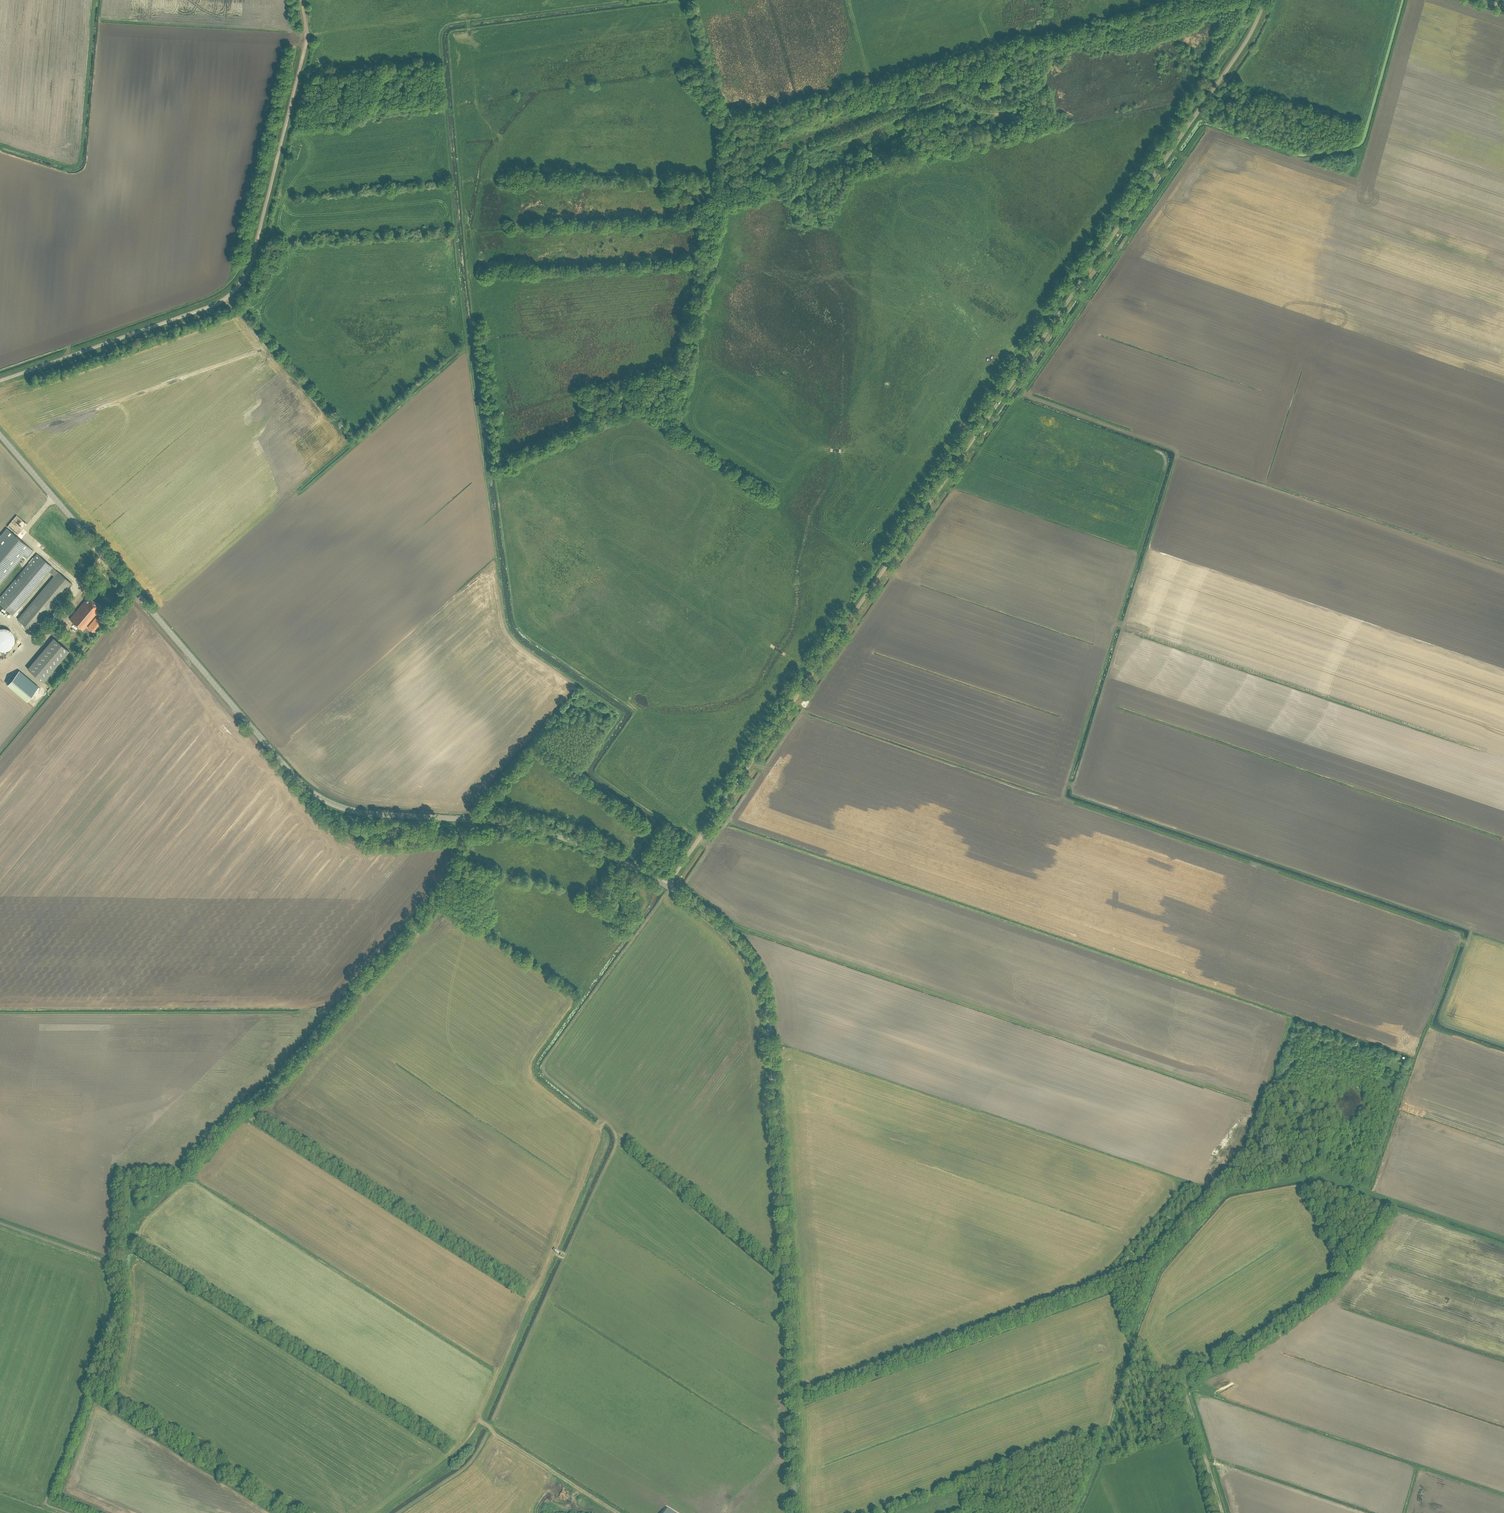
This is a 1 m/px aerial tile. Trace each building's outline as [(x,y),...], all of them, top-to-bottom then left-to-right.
[(23,386),(17,388),(19,394),(25,392),(23,386)] [(30,548),(6,527),(0,535),(0,583),(30,548)] [(13,615),(50,571),(54,575),(17,619),(32,631),(73,584),(38,554),(0,599),(0,605),(1,604),(13,615)] [(100,606),(89,597),(88,599),(87,598),(69,618),(82,630),(97,612),(99,614),(102,610),(99,608),(100,606)] [(101,620),(96,616),(88,626),(93,630),(101,620)] [(4,651),(5,651),(7,650),(8,650),(9,649),(10,649),(11,648),(12,647),(13,646),(14,644),(14,643),(15,642),(15,640),(15,639),(15,638),(15,636),(14,635),(14,634),(13,633),(12,632),(11,631),(10,630),(9,629),(8,628),(7,628),(5,628),(4,627),(3,627),(1,628),(0,628),(0,650),(1,651),(3,651),(4,651)] [(44,682),(69,651),(54,638),(27,668),(44,682)] [(7,685),(26,701),(35,691),(16,675),(7,685)]
